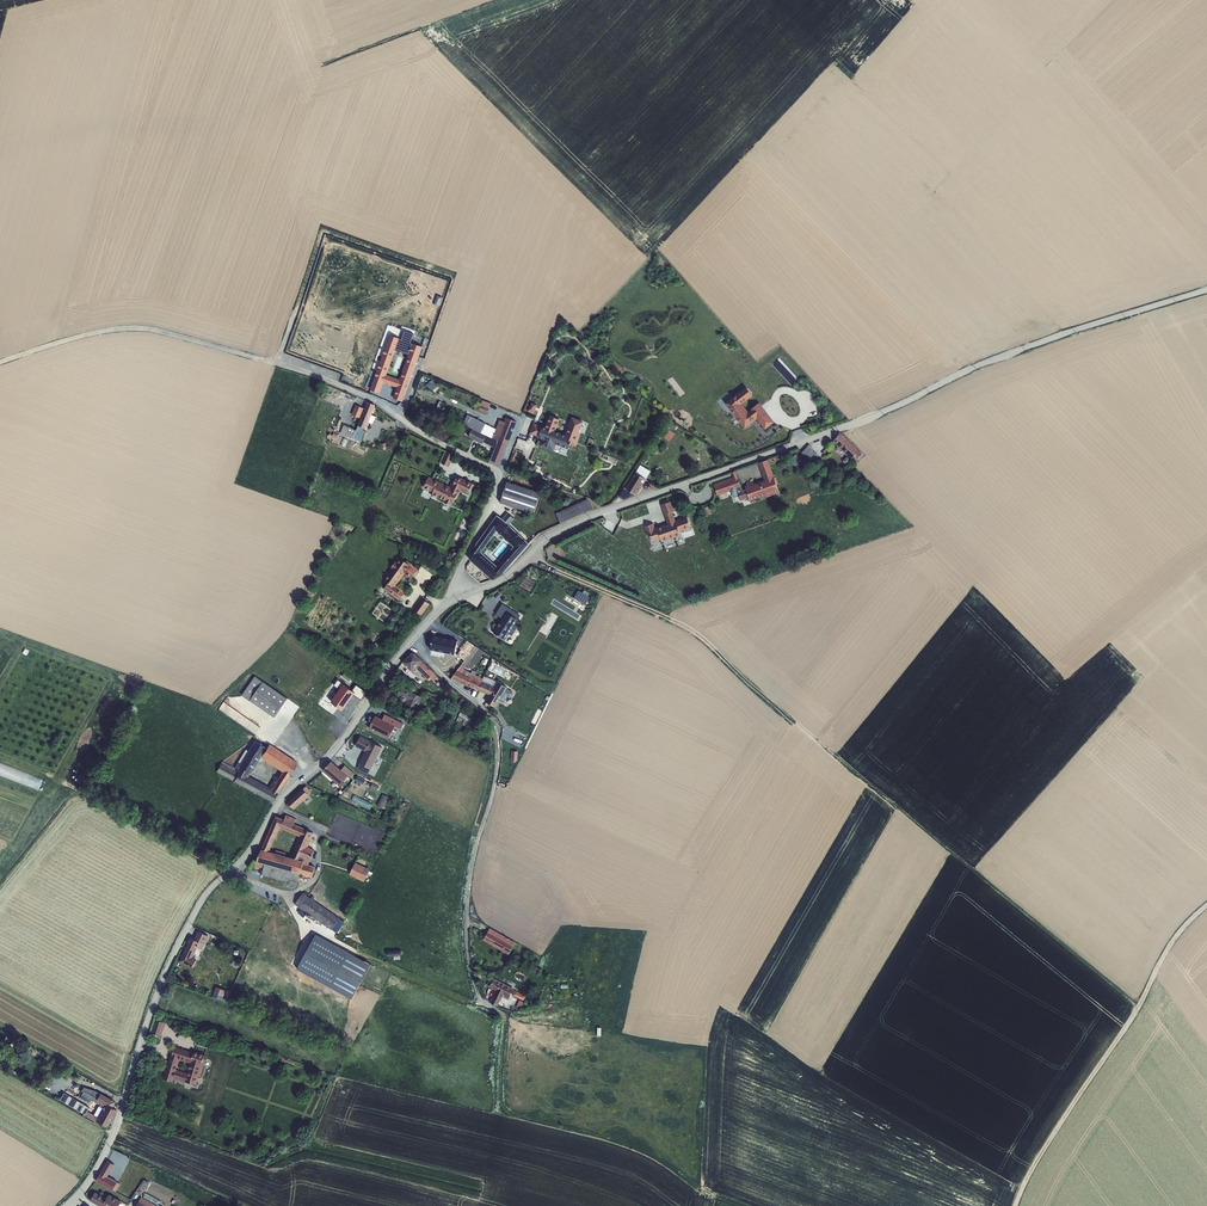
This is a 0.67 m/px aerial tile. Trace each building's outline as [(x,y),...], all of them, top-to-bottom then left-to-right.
[(405,401),(422,345),(411,341),(413,333),(404,330),(402,337),(386,333),(374,375),(371,374),(366,388),(381,392),(384,382),(397,386),(393,397),(405,401)] [(725,400),(744,428),(758,418),(765,428),(775,422),(761,401),(748,409),(743,402),(753,395),(747,386),(725,400)] [(479,410),(488,413),(492,402),(483,398),(479,410)] [(344,424),(340,433),(362,441),(369,421),(373,423),(376,415),(372,414),(376,404),(367,401),(365,407),(359,405),(356,416),(360,417),(357,428),(344,424)] [(529,410),(535,412),(538,404),(531,402),(529,410)] [(516,422),(507,418),(505,422),(499,420),(496,429),(491,427),(467,414),(463,424),(472,429),(497,441),(507,445),(516,422)] [(584,419),(571,416),(566,433),(556,430),(560,418),(549,415),(545,426),(533,422),(530,433),(542,437),(539,445),(554,450),(556,444),(569,448),(570,443),(576,445),(584,419)] [(670,440),(676,432),(668,427),(662,435),(670,440)] [(497,441),(472,429),(468,437),(482,444),(483,442),(495,448),(490,460),(500,464),(507,445),(497,441)] [(851,458),(857,452),(860,456),(863,453),(842,431),(833,439),(851,458)] [(802,451),(812,461),(819,454),(809,444),(802,451)] [(441,463),(450,466),(454,453),(445,450),(441,463)] [(796,453),(790,459),(797,466),(803,460),(796,453)] [(848,464),(853,458),(856,460),(859,456),(856,453),(852,459),(848,455),(843,461),(848,464)] [(735,471),(731,473),(733,478),(714,485),(717,495),(731,491),(733,497),(738,496),(739,495),(740,500),(748,497),(750,501),(765,496),(765,497),(779,493),(776,484),(778,484),(775,476),(774,477),(768,460),(758,463),(764,480),(753,484),(752,481),(746,483),(746,485),(745,486),(746,489),(742,491),(735,471)] [(650,471),(640,465),(636,473),(635,473),(625,488),(624,488),(618,497),(623,500),(635,495),(637,495),(646,480),(646,479),(650,471)] [(450,487),(429,477),(424,488),(433,492),(432,495),(445,501),(444,503),(451,506),(452,504),(453,505),(456,499),(457,500),(461,491),(468,494),(470,490),(473,491),(475,485),(473,484),(473,483),(458,476),(455,482),(453,481),(450,487)] [(505,482),(500,503),(536,511),(541,490),(505,482)] [(593,508),(587,499),(556,513),(560,523),(593,508)] [(653,524),(644,526),(648,538),(650,537),(652,542),(661,539),(662,542),(681,535),(680,532),(692,528),(687,516),(678,519),(679,520),(676,521),(673,512),(675,511),(672,501),(669,502),(668,499),(663,500),(664,504),(661,505),(667,524),(654,528),(653,524)] [(500,572),(503,573),(528,544),(508,525),(511,521),(500,512),(497,516),(483,535),(477,543),(475,548),(477,550),(469,560),(492,580),(500,572)] [(406,561),(398,556),(390,567),(392,568),(384,579),(388,582),(384,589),(399,600),(400,598),(404,601),(407,596),(403,593),(405,591),(398,587),(396,586),(405,574),(411,578),(418,569),(413,565),(414,565),(406,560),(406,561)] [(425,599),(417,611),(422,615),(430,603),(425,599)] [(502,617),(493,633),(505,640),(509,633),(513,635),(518,625),(515,624),(521,613),(502,603),(496,614),(502,617)] [(459,639),(431,634),(428,649),(456,654),(459,639)] [(479,690),(483,679),(475,675),(476,672),(472,670),(471,673),(468,672),(463,669),(464,669),(465,668),(467,665),(469,666),(471,663),(475,665),(484,651),(478,650),(475,647),(476,647),(466,641),(443,674),(450,679),(452,679),(467,686),(479,690)] [(1,674),(11,652),(0,647),(0,674),(1,674)] [(411,653),(402,662),(411,672),(416,668),(422,674),(423,674),(426,677),(428,680),(430,678),(434,681),(438,677),(422,661),(414,653),(411,653)] [(296,722),(304,711),(255,676),(242,695),(249,701),(244,709),(268,726),(278,711),(296,722)] [(482,682),(479,690),(490,695),(486,702),(495,707),(507,687),(498,682),(495,682),(496,681),(484,676),(483,679),(482,682)] [(362,700),(368,692),(355,683),(352,688),(346,684),(333,702),(341,708),(352,693),(362,700)] [(411,691),(401,687),(397,696),(401,698),(401,699),(401,700),(402,701),(404,701),(405,701),(406,701),(403,707),(414,713),(422,698),(411,692),(411,691)] [(457,693),(450,687),(448,689),(455,695),(457,693)] [(467,701),(462,698),(458,705),(463,708),(467,701)] [(471,729),(474,731),(476,727),(477,727),(478,725),(481,727),(482,724),(479,722),(460,712),(458,717),(458,718),(456,721),(459,723),(461,719),(464,721),(462,725),(466,726),(468,723),(473,725),(471,729)] [(401,728),(404,722),(385,713),(383,718),(374,714),(368,727),(389,737),(394,725),(401,728)] [(359,764),(357,769),(367,774),(370,769),(371,770),(382,747),(360,736),(355,747),(365,751),(359,763),(359,764)] [(236,769),(222,761),(216,772),(234,781),(233,782),(271,802),(277,793),(289,775),(297,762),(269,744),(266,748),(254,740),(247,751),(245,750),(238,762),(235,767),(236,769)] [(338,769),(330,762),(322,771),(332,780),(331,781),(336,786),(337,784),(340,786),(348,777),(350,779),(355,774),(345,765),(344,767),(342,766),(338,769)] [(33,772),(0,763),(0,774),(30,783),(33,772)] [(364,783),(356,778),(354,782),(362,787),(364,783)] [(294,809),(313,791),(306,784),(287,802),(294,809)] [(388,797),(383,794),(377,805),(383,808),(388,797)] [(363,798),(361,803),(371,809),(374,803),(363,798)] [(294,824),(295,820),(285,816),(284,819),(275,816),(256,861),(253,861),(249,867),(262,871),(262,875),(297,884),(299,873),(301,874),(300,875),(312,878),(315,866),(308,864),(314,850),(307,847),(313,833),(312,832),(313,828),(308,826),(306,829),(294,824)] [(365,880),(370,867),(354,861),(349,874),(365,880)] [(303,894),(302,893),(295,905),(336,933),(344,921),(339,918),(312,900),(314,897),(313,896),(310,898),(307,896),(308,894),(304,892),(303,894)] [(208,936),(198,931),(194,940),(189,938),(186,943),(188,944),(180,961),(192,968),(196,959),(193,957),(197,948),(202,950),(204,945),(208,936)] [(371,965),(315,935),(297,969),(352,999),(371,965)] [(511,995),(515,987),(494,977),(489,987),(494,989),(489,1001),(499,1005),(503,996),(509,999),(505,1006),(513,1010),(518,999),(511,995)] [(216,986),(214,992),(224,995),(226,989),(216,986)] [(214,993),(213,996),(227,1000),(230,990),(226,989),(225,995),(214,993)] [(159,1020),(155,1019),(151,1033),(161,1036),(165,1022),(159,1020)] [(194,1051),(194,1053),(175,1047),(173,1053),(172,1052),(164,1079),(173,1082),(174,1078),(196,1085),(199,1076),(201,1076),(206,1060),(203,1059),(205,1054),(194,1051)] [(103,1106),(105,1104),(96,1100),(100,1093),(94,1090),(83,1087),(80,1091),(76,1100),(71,1097),(71,1098),(63,1093),(59,1100),(96,1121),(102,1108),(97,1106),(93,1114),(87,1111),(91,1103),(92,1100),(103,1106)] [(107,1127),(116,1110),(111,1107),(115,1101),(100,1093),(96,1100),(105,1104),(103,1106),(102,1108),(96,1121),(107,1127)] [(117,1191),(121,1182),(108,1176),(115,1163),(106,1159),(95,1180),(117,1191)] [(143,1180),(139,1187),(145,1190),(149,1183),(143,1180)] [(106,1196),(95,1190),(90,1199),(102,1205),(117,1205),(121,1200),(108,1193),(106,1196)] [(144,1197),(157,1203),(159,1199),(146,1193),(144,1197)] [(141,1195),(135,1205),(161,1205),(141,1195)]
